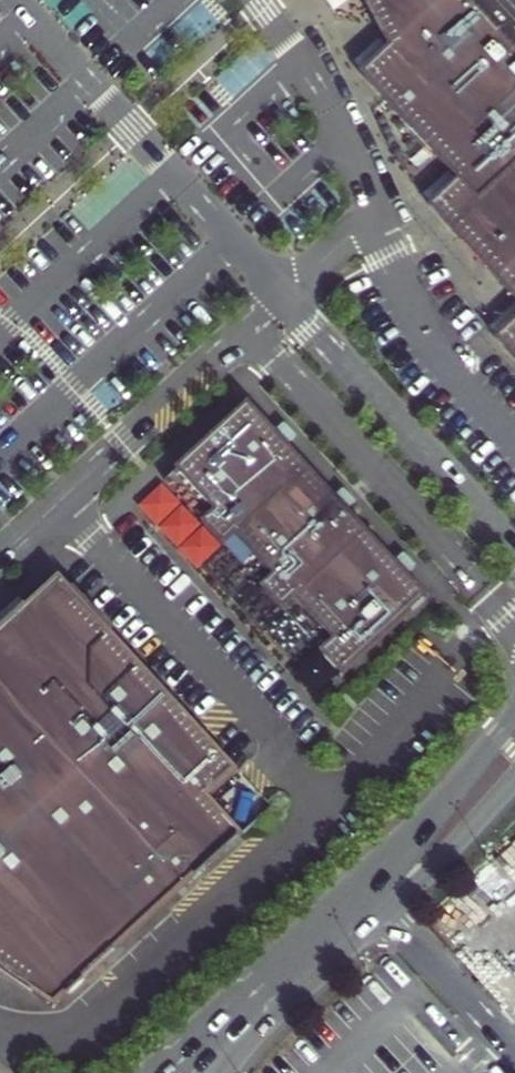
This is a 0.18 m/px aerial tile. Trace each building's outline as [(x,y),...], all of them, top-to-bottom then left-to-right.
[(408,54),(379,79),(477,185),(449,211),(514,284),(514,0),(368,0),(408,54)] [(291,433),(263,402),(188,467),(189,469),(227,510),(215,521),(213,522),(235,546),(236,545),(248,535),(285,575),(273,586),(272,587),(294,612),(296,610),(307,600),(344,640),(333,651),(331,652),(353,676),(440,598),(419,575),(408,562),(362,511),(349,498),(302,446),(291,433)] [(311,438),(299,425),(291,433),(302,446),(311,438)] [(189,469),(178,480),(215,521),(227,510),(189,469)] [(370,504),(358,490),(349,498),(362,511),(370,504)] [(248,535),(236,545),(273,586),(285,575),(248,535)] [(428,567),(416,554),(408,562),(419,575),(428,567)] [(72,574),(39,605),(12,629),(0,640),(0,971),(4,974),(12,980),(11,982),(62,1003),(65,1005),(67,1006),(72,1000),(191,892),(198,885),(203,881),(207,877),(204,874),(212,867),(215,870),(256,832),(223,795),(252,769),(72,574)] [(39,605),(31,596),(4,621),(12,629),(39,605)] [(307,600),(296,610),(333,651),(344,640),(307,600)] [(204,874),(207,877),(215,870),(212,867),(204,874)] [(191,892),(195,896),(202,890),(198,885),(191,892)]
